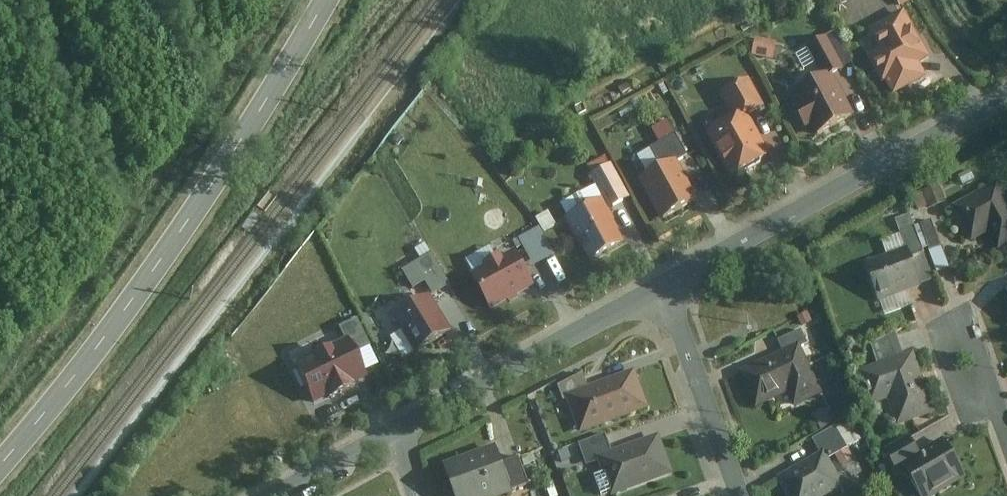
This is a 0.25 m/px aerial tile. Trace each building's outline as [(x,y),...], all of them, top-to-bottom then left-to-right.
[(932,56),(905,7),(867,27),(878,48),(867,54),(883,84),(888,81),(894,93),(927,75),(920,62),(932,56)] [(845,67),(828,34),(808,45),(825,78),(834,73),(845,67)] [(778,39),(758,35),(754,53),(774,57),(778,39)] [(816,134),(855,115),(834,73),(825,78),(793,94),(798,106),(794,108),(805,129),(812,125),(816,134)] [(765,104),(751,76),(720,91),(733,119),(749,111),(765,104)] [(732,176),(772,155),(749,111),(733,119),(709,132),(732,176)] [(660,139),(674,132),(668,119),(654,126),(660,139)] [(686,153),(677,134),(652,146),(662,165),(676,159),(686,153)] [(697,200),(676,159),(662,165),(639,177),(660,218),(697,200)] [(630,196),(611,161),(590,173),(603,196),(608,207),(630,196)] [(976,244),(991,235),(1003,256),(1006,254),(1006,191),(1003,184),(957,209),(976,244)] [(608,207),(603,196),(568,215),(591,257),(625,238),(608,207)] [(555,251),(542,225),(520,236),(533,262),(555,251)] [(535,284),(516,247),(471,270),(490,307),(535,284)] [(868,265),(883,303),(927,287),(912,248),(868,265)] [(411,287),(426,279),(433,291),(451,282),(434,249),(401,266),(411,287)] [(450,332),(430,292),(394,311),(415,350),(450,332)] [(379,365),(357,316),(340,324),(345,336),(362,373),(379,365)] [(362,373),(345,336),(291,361),(310,403),(365,377),(362,373)] [(746,372),(761,410),(794,395),(800,408),(829,395),(804,344),(746,372)] [(863,373),(876,408),(893,402),(901,427),(941,414),(920,354),(863,373)] [(641,372),(573,397),(585,435),(656,410),(641,372)] [(816,414),(825,427),(836,420),(827,406),(816,414)] [(604,457),(618,495),(623,495),(678,477),(665,437),(604,457)] [(907,469),(923,495),(947,495),(974,481),(952,443),(907,469)] [(503,449),(450,466),(460,495),(518,495),(503,449)] [(781,480),(790,495),(834,495),(848,488),(829,454),(781,480)]
